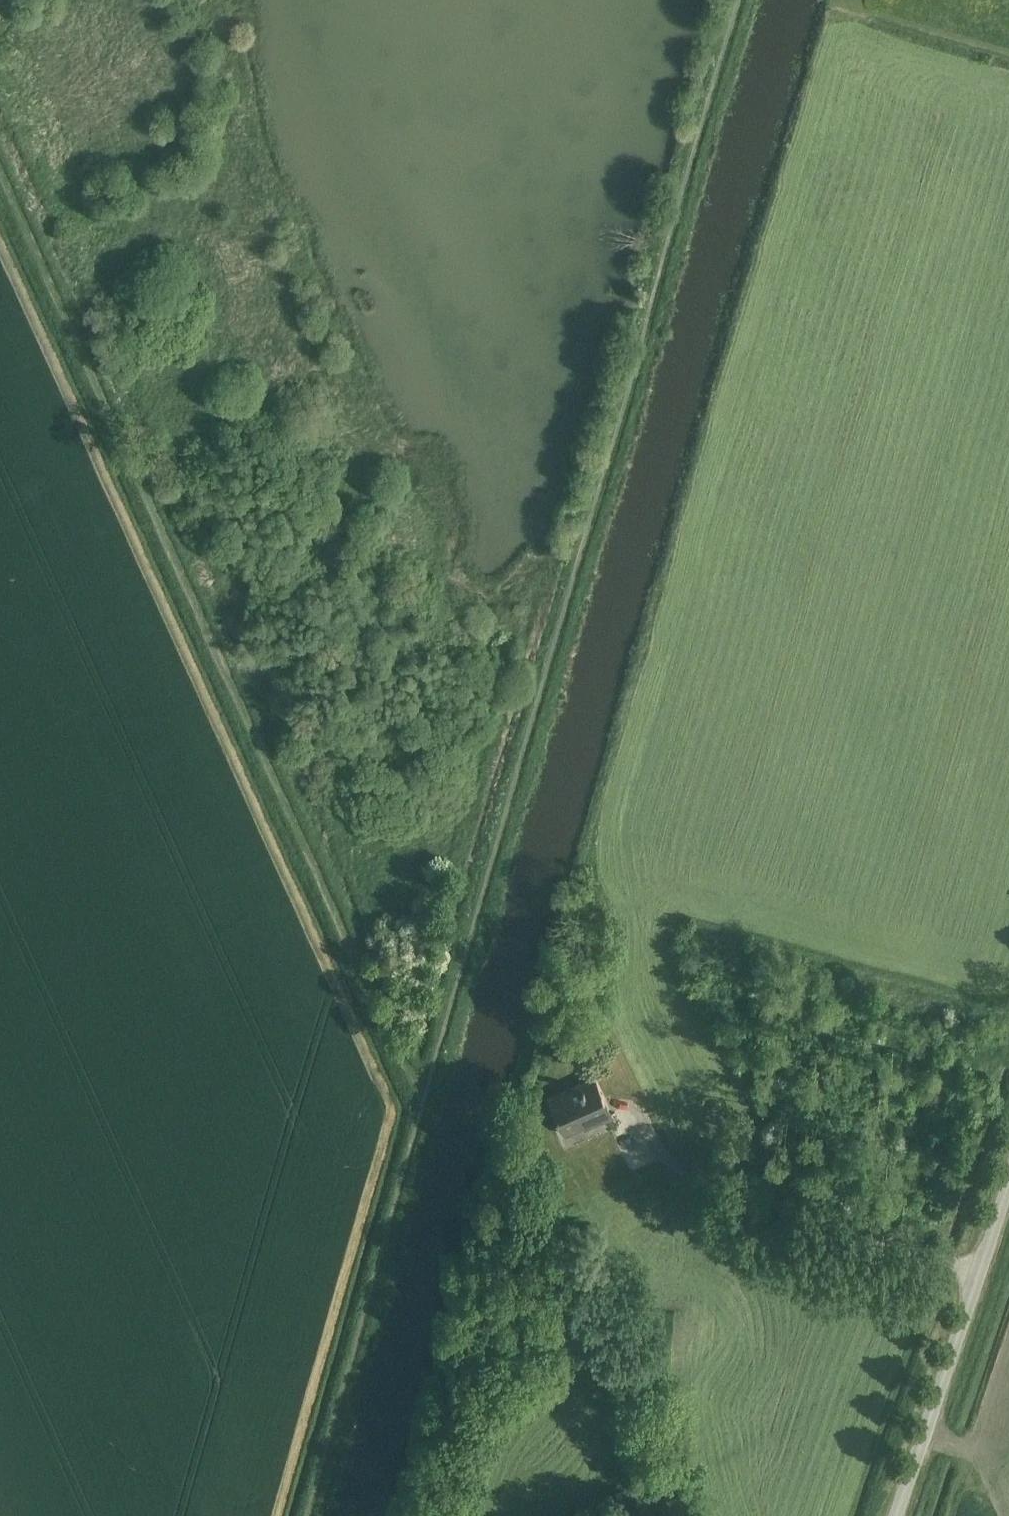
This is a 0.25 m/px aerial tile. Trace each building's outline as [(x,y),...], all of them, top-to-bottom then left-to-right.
[(585,1129),(614,1116),(595,1075),(550,1095),(567,1134),(583,1126),(585,1129)]
